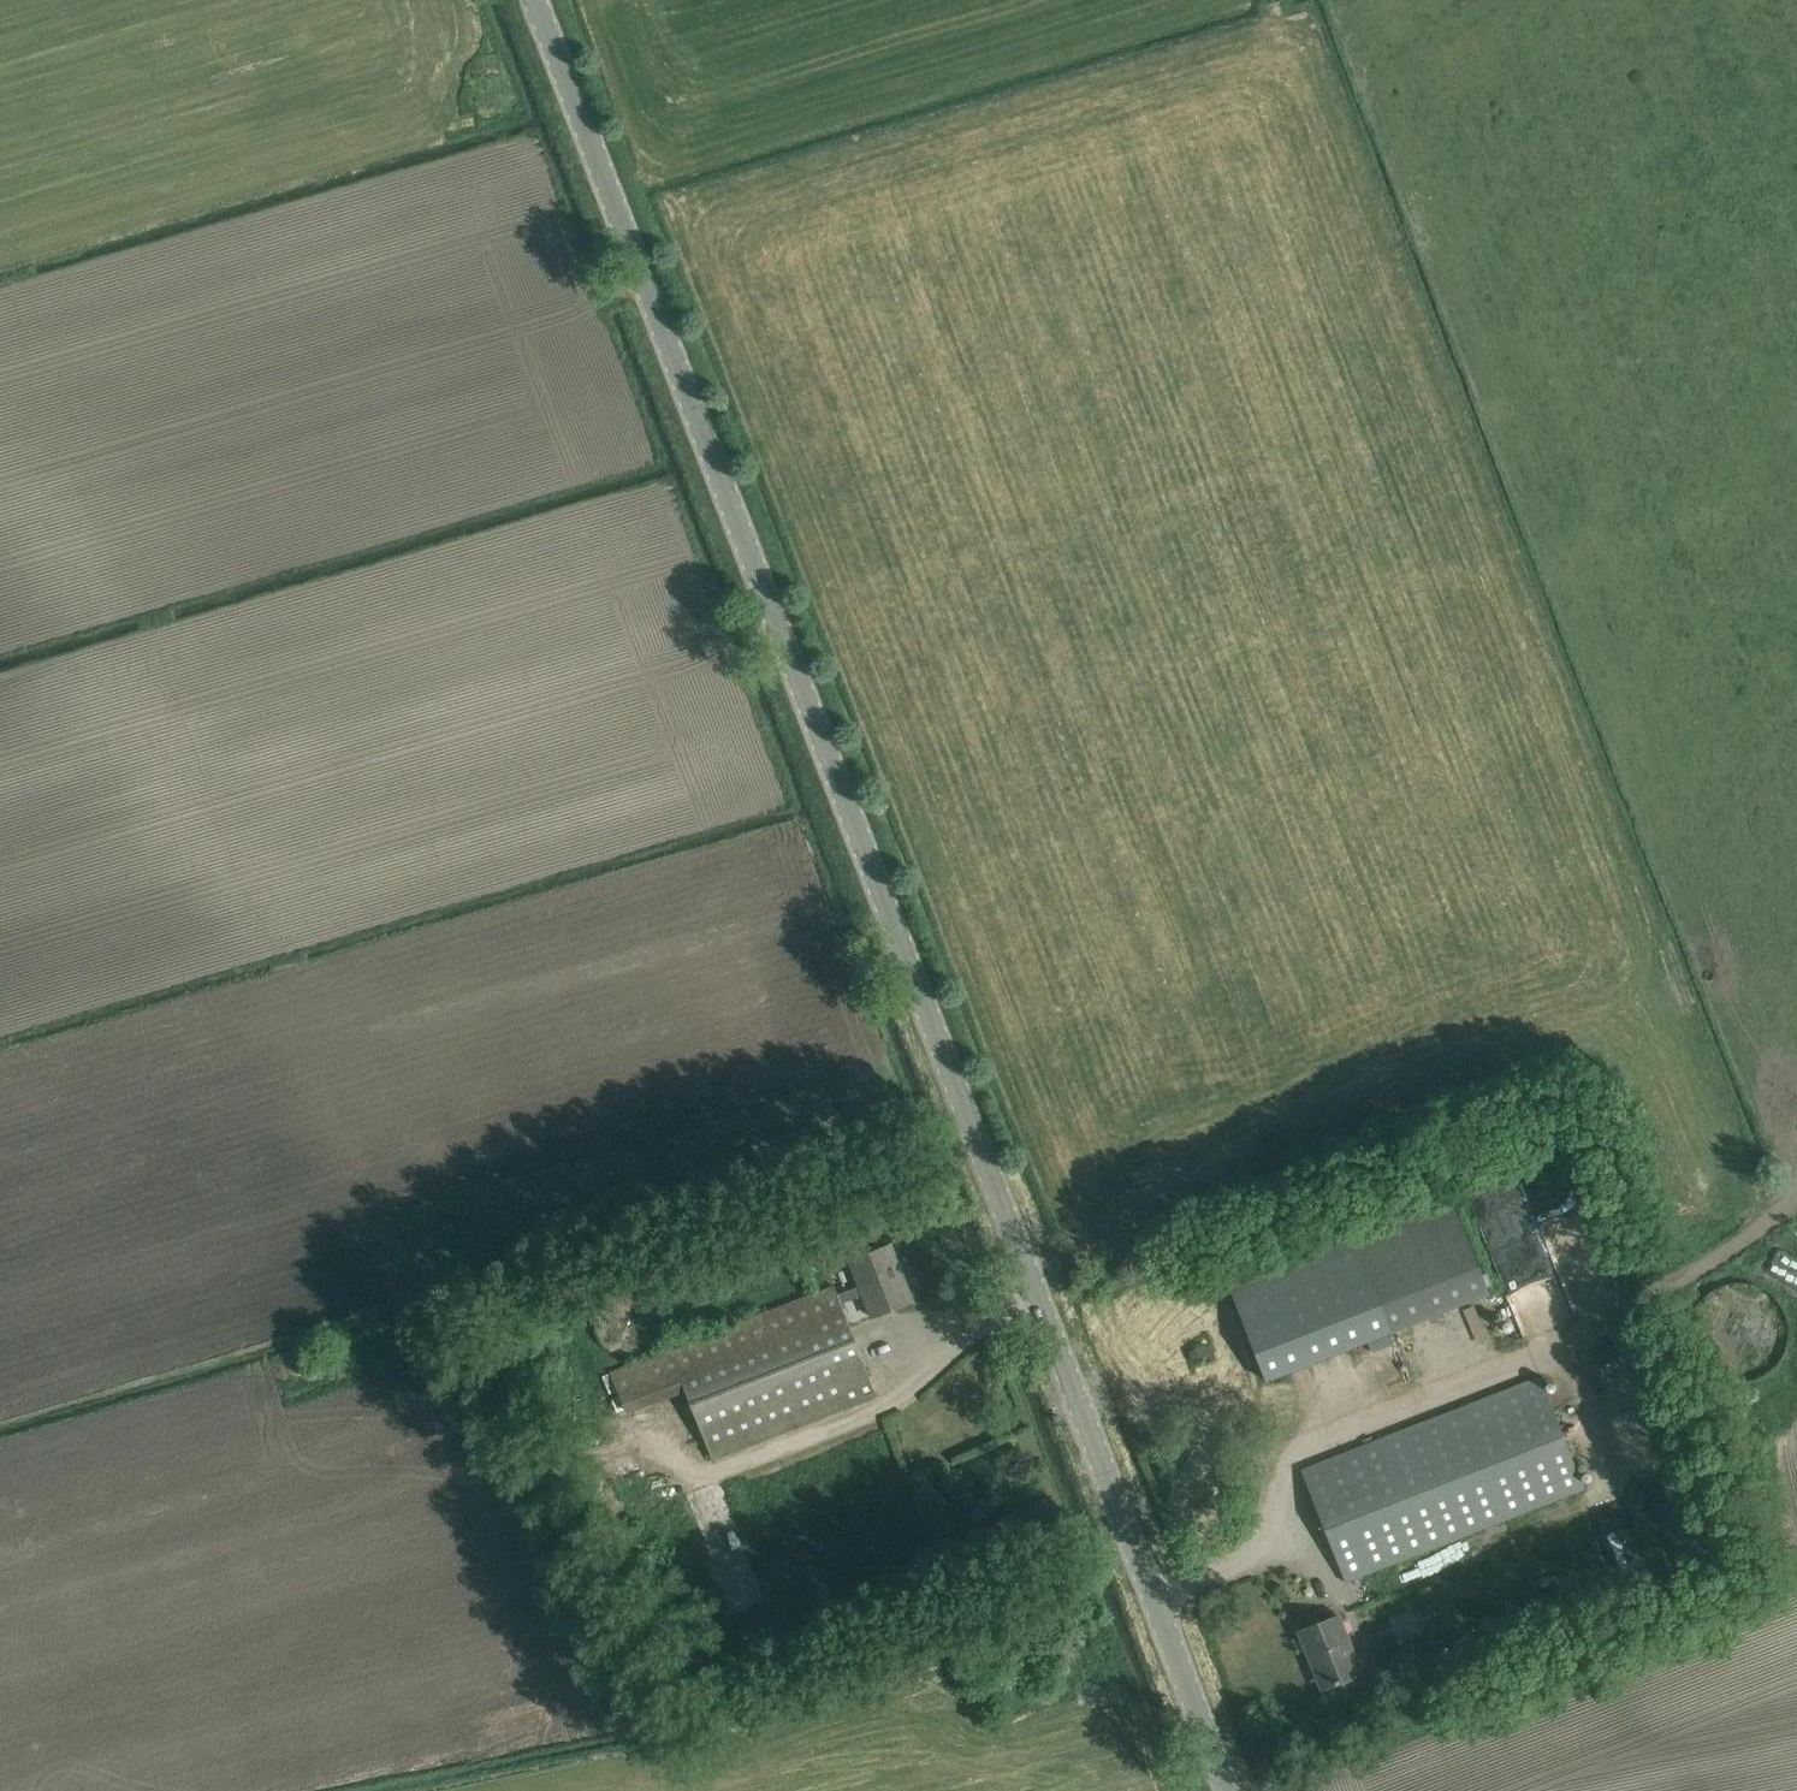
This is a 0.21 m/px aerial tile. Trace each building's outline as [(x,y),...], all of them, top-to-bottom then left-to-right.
[(1351,1213),(1226,1263),(1264,1358),(1389,1307),(1351,1213)] [(877,1395),(841,1303),(864,1295),(872,1317),(913,1301),(912,1300),(907,1302),(894,1268),(899,1266),(891,1245),(850,1261),(860,1287),(838,1295),(835,1287),(612,1376),(625,1411),(684,1388),(713,1460),(877,1395)] [(1389,1332),(1368,1341),(1372,1352),(1393,1343),(1389,1332)] [(1194,1362),(1207,1357),(1204,1347),(1190,1352),(1194,1362)] [(1586,1487),(1542,1375),(1302,1470),(1346,1582),(1586,1487)] [(916,1477),(924,1492),(934,1488),(926,1472),(916,1477)] [(1363,1673),(1340,1615),(1299,1631),(1310,1658),(1315,1656),(1327,1687),(1363,1673)] [(1431,1654),(1437,1670),(1453,1664),(1447,1648),(1431,1654)]
